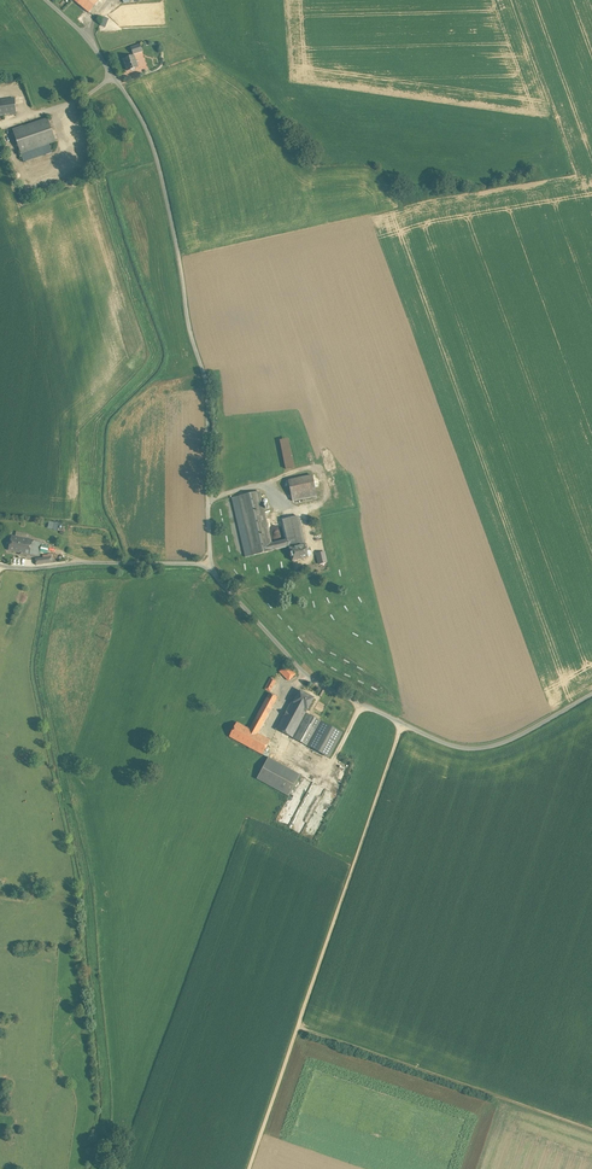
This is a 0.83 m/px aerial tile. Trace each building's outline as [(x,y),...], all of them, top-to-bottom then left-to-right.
[(89,12),(99,0),(74,0),(89,12)] [(140,44),(131,47),(133,54),(142,51),(140,44)] [(134,56),(124,59),(128,71),(138,68),(134,56)] [(0,100),(0,116),(26,113),(23,97),(0,100)] [(47,118),(13,130),(21,154),(55,142),(47,118)] [(291,438),(280,439),(284,469),(294,467),(291,438)] [(312,476),(288,481),(292,500),(317,495),(312,476)] [(259,492),(239,496),(252,555),(273,551),(273,550),(289,547),(304,543),(298,516),(283,520),(287,540),(271,543),(259,492)] [(27,530),(21,529),(19,538),(21,538),(18,552),(30,554),(32,541),(25,539),(27,530)] [(19,538),(12,536),(9,550),(18,552),(21,538),(19,538)] [(40,542),(32,541),(30,554),(37,556),(40,542)] [(304,543),(289,547),(292,561),(308,558),(304,543)] [(324,552),(316,554),(319,564),(327,562),(324,552)] [(295,674),(286,665),(279,671),(289,681),(290,679),(294,675),(295,674)] [(276,680),(271,678),(265,689),(270,692),(276,680)] [(313,698),(300,691),(293,703),(306,711),(313,698)] [(277,697),(269,693),(255,719),(263,723),(277,697)] [(310,738),(318,723),(320,720),(308,714),(308,713),(307,714),(305,713),(306,711),(293,703),(291,702),(277,729),(292,737),(302,718),(311,723),(300,742),(306,745),(310,747),(313,740),(312,740),(310,738)] [(302,718),(292,737),(300,742),(311,723),(302,718)] [(263,723),(255,719),(249,729),(257,733),(263,723)] [(249,729),(237,722),(229,737),(263,755),(270,740),(257,733),(249,729)] [(318,723),(310,738),(312,740),(319,727),(321,724),(318,723)] [(300,775),(268,757),(257,779),(288,796),(300,775)] [(331,1100),(338,1107),(342,1104),(341,1103),(343,1101),(342,1100),(343,1099),(338,1094),(331,1100)]
